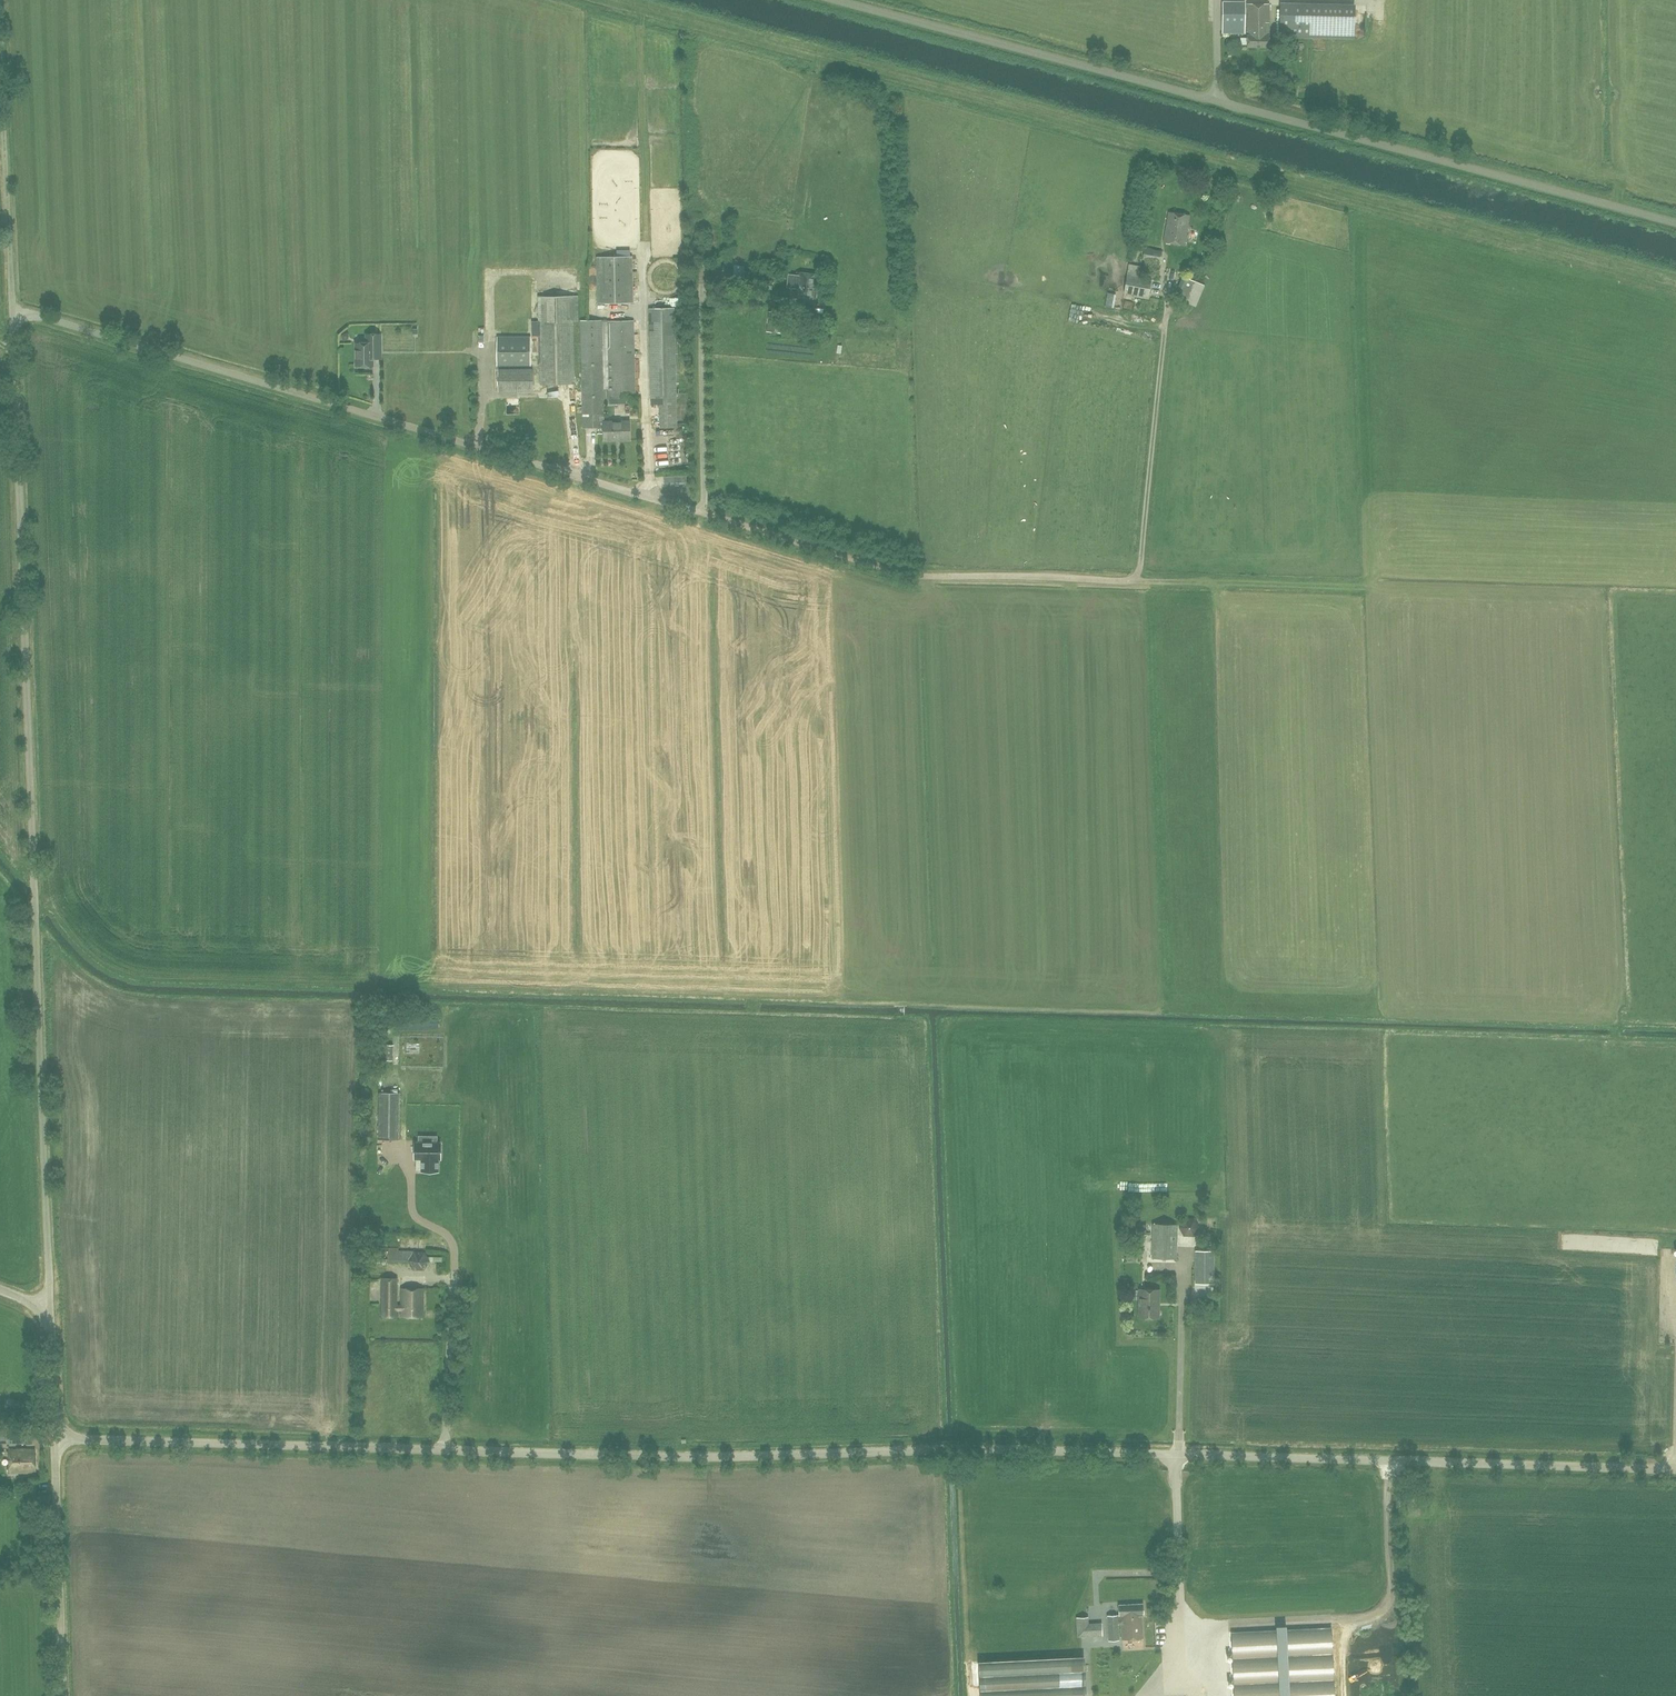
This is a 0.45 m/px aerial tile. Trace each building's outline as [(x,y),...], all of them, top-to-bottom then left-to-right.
[(1245,8),(1245,4),(1245,1),(1222,1),(1222,33),(1247,33),(1247,47),(1269,47),(1269,4),(1247,4),(1247,8),(1245,8)] [(1355,6),(1281,4),(1280,36),(1354,38),(1355,6)] [(1169,212),(1164,242),(1185,246),(1190,215),(1169,212)] [(1162,252),(1145,248),(1143,259),(1160,262),(1162,252)] [(634,303),(633,290),(633,256),(597,257),(598,291),(598,304),(634,303)] [(734,265),(732,287),(742,288),(744,266),(734,265)] [(1148,298),(1151,280),(1138,278),(1140,267),(1129,265),(1124,293),(1148,298)] [(797,273),(795,297),(815,300),(818,276),(797,273)] [(1182,276),(1173,297),(1185,303),(1194,282),(1182,276)] [(1164,279),(1154,278),(1153,294),(1162,295),(1164,279)] [(1111,308),(1114,294),(1107,293),(1105,306),(1111,308)] [(540,365),(541,385),(574,384),(573,321),(578,321),(578,296),(539,296),(539,322),(533,322),(533,336),(540,336),(540,365)] [(649,309),(650,322),(652,405),(661,404),(661,424),(673,424),(673,427),(677,427),(674,321),(674,308),(649,309)] [(1121,316),(1115,321),(1121,330),(1128,326),(1121,316)] [(603,388),(601,320),(581,320),(583,427),(604,427),(604,441),(630,441),(630,421),(604,422),(604,414),(603,399),(632,398),(632,394),(636,394),(634,321),(608,321),(610,388),(603,388)] [(454,349),(464,349),(465,325),(455,324),(454,349)] [(373,343),(356,343),(356,366),(373,366),(373,350),(381,350),(381,334),(373,334),(373,343)] [(531,337),(498,337),(498,365),(531,365),(531,337)] [(498,370),(498,392),(533,392),(533,370),(498,370)] [(427,1025),(411,1028),(413,1039),(429,1035),(427,1025)] [(399,1140),(400,1092),(379,1092),(378,1140),(399,1140)] [(437,1144),(419,1143),(415,1143),(415,1158),(416,1158),(416,1169),(422,1169),(422,1171),(438,1171),(438,1158),(441,1158),(441,1144),(437,1144)] [(1178,1227),(1183,1236),(1194,1236),(1200,1228),(1195,1218),(1184,1218),(1178,1227)] [(1154,1224),(1153,1258),(1177,1258),(1178,1225),(1154,1224)] [(389,1247),(388,1262),(409,1262),(410,1265),(415,1271),(424,1271),(430,1262),(433,1262),(433,1257),(428,1257),(425,1252),(414,1251),(399,1250),(399,1247),(389,1247)] [(1195,1250),(1195,1284),(1214,1284),(1214,1250),(1195,1250)] [(423,1317),(424,1288),(401,1288),(401,1305),(397,1305),(397,1278),(383,1278),(382,1318),(397,1318),(397,1312),(401,1312),(401,1317),(423,1317)] [(1159,1290),(1140,1289),(1139,1317),(1157,1318),(1157,1302),(1158,1302),(1159,1290)] [(12,1426),(0,1426),(0,1444),(32,1444),(32,1435),(12,1435),(12,1426)] [(10,1449),(10,1473),(36,1472),(36,1449),(10,1449)] [(1420,1514),(1420,1493),(1408,1493),(1408,1514),(1420,1514)] [(1144,1615),(1143,1603),(1119,1605),(1119,1615),(1108,1616),(1110,1640),(1118,1640),(1118,1624),(1122,1624),(1123,1640),(1143,1638),(1142,1616),(1144,1615)] [(1077,1627),(1078,1637),(1103,1635),(1102,1625),(1077,1627)] [(1232,1634),(1234,1695),(1334,1695),(1331,1630),(1286,1632),(1286,1627),(1276,1627),(1276,1632),(1232,1634)] [(1083,1658),(981,1663),(982,1695),(1084,1695),(1083,1658)]
